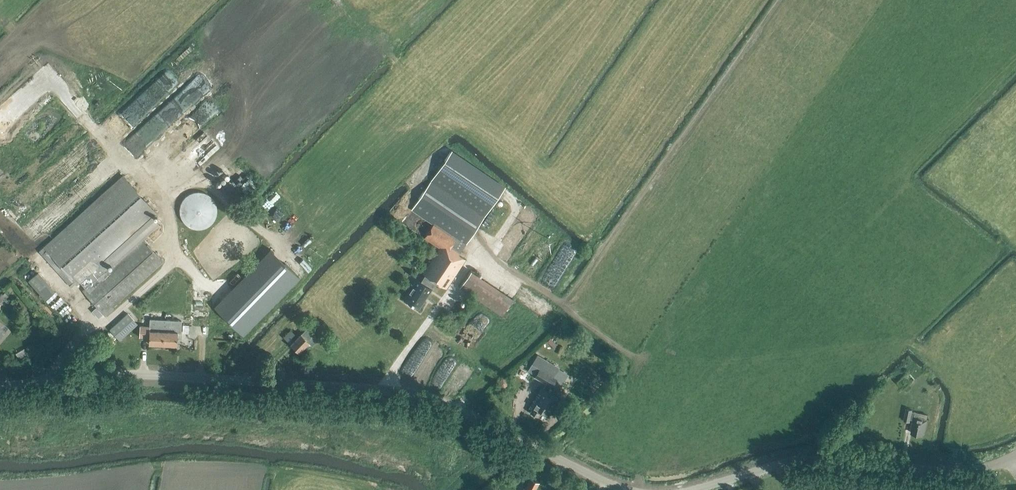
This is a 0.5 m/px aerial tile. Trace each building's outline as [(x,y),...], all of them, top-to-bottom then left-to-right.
[(191,114),(161,142),(172,153),(201,125),(191,114)] [(452,152),(412,209),(434,223),(425,238),(440,248),(423,273),(425,275),(420,282),(416,280),(412,287),(411,286),(407,290),(409,291),(404,298),(419,308),(431,290),(432,290),(437,283),(446,289),(465,260),(459,255),(504,188),(452,152)] [(108,269),(102,262),(156,213),(123,176),(43,247),(77,284),(79,282),(86,290),(84,292),(105,316),(113,308),(112,307),(163,261),(143,239),(108,269)] [(199,229),(204,228),(209,226),(213,222),(215,218),(217,213),(217,208),(215,203),(213,199),(209,195),(204,193),(199,192),(194,192),(189,194),(185,197),(182,201),(180,206),(179,211),(180,216),(182,220),(185,224),(189,227),(194,229),(199,229)] [(215,308),(243,335),(299,277),(271,250),(215,308)] [(474,298),(485,280),(471,271),(460,288),(474,298)] [(29,280),(45,299),(53,292),(37,273),(29,280)] [(485,280),(474,298),(501,316),(512,299),(485,280)] [(163,344),(164,320),(150,319),(149,326),(140,326),(139,337),(149,337),(148,343),(163,344)] [(164,320),(163,344),(177,345),(177,332),(181,332),(181,321),(164,320)] [(319,338),(311,331),(308,327),(301,334),(290,344),(299,352),(309,342),(312,345),(319,338)] [(291,330),(283,337),(288,342),(295,334),(291,330)] [(556,344),(550,338),(546,341),(553,347),(556,344)] [(25,348),(16,352),(19,359),(28,355),(25,348)] [(549,386),(554,377),(553,377),(559,367),(537,354),(531,364),(539,369),(534,377),(545,384),(549,386)] [(557,391),(563,382),(554,377),(549,386),(545,384),(542,389),(541,388),(529,408),(531,409),(530,412),(538,416),(541,411),(548,415),(558,398),(554,395),(557,391)] [(596,391),(602,383),(594,378),(589,386),(596,391)] [(926,419),(927,415),(912,412),(912,410),(906,408),(903,421),(909,422),(910,418),(913,419),(911,429),(913,430),(913,433),(921,435),(922,432),(924,432),(927,419),(926,419)] [(538,483),(530,478),(524,488),(523,488),(522,489),(535,489),(538,483)]
